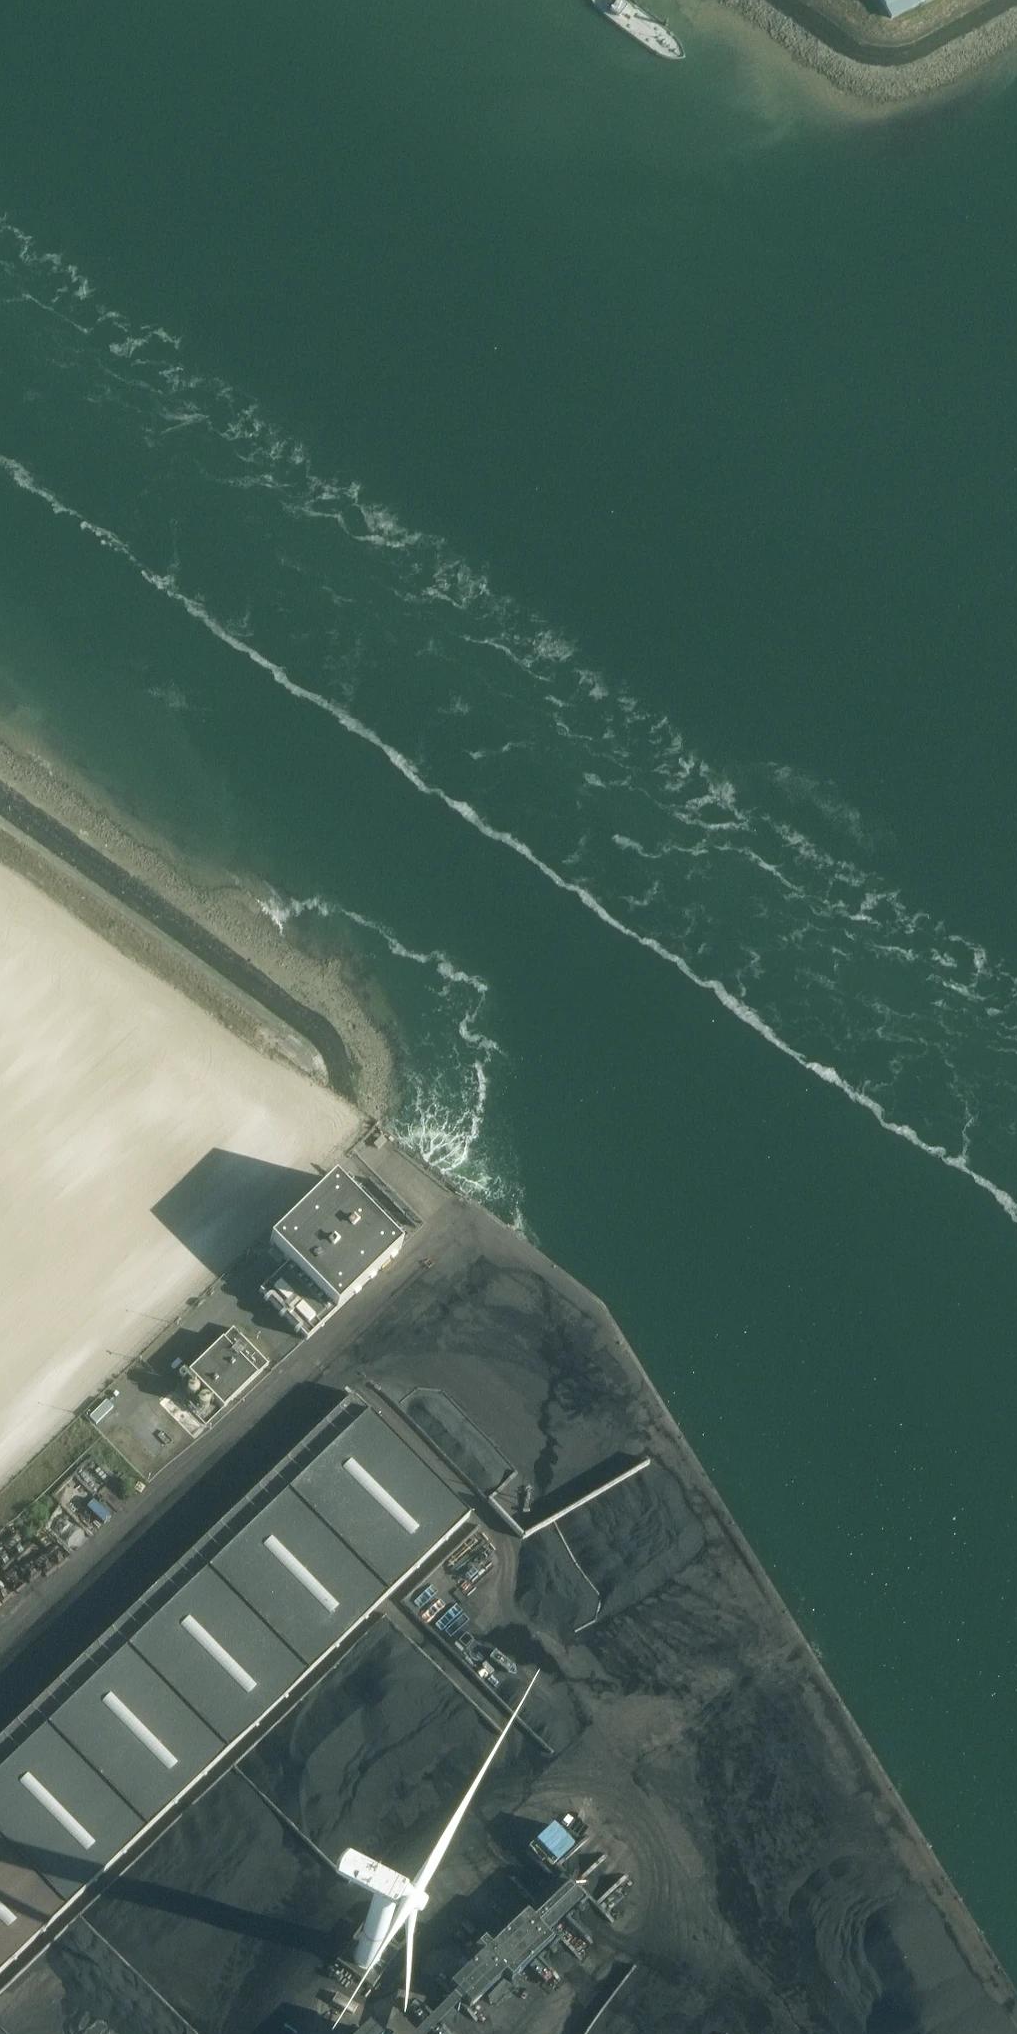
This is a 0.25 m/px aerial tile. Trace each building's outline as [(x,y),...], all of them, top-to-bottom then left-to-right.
[(890,19),(923,0),(880,0),(890,19)] [(307,1339),(400,1248),(334,1180),(269,1242),(288,1262),(259,1291),(307,1339)] [(492,1262),(506,1269),(511,1258),(497,1251),(492,1262)] [(267,1365),(232,1329),(187,1372),(222,1408),(267,1365)] [(468,1517),(368,1414),(0,1772),(0,1972),(468,1517)] [(94,1525),(128,1480),(100,1459),(83,1481),(65,1467),(52,1484),(66,1495),(47,1520),(61,1531),(75,1511),(94,1525)] [(355,1952),(355,1955),(355,1958),(356,1961),(358,1964),(360,1966),(363,1967),(366,1967),(369,1967),(372,1966),(374,1965),(376,1963),(378,1960),(378,1957),(378,1954),(378,1951),(376,1949),(374,1946),(372,1945),(369,1944),(366,1944),(363,1944),(360,1945),(358,1947),(356,1950),(355,1952)]
